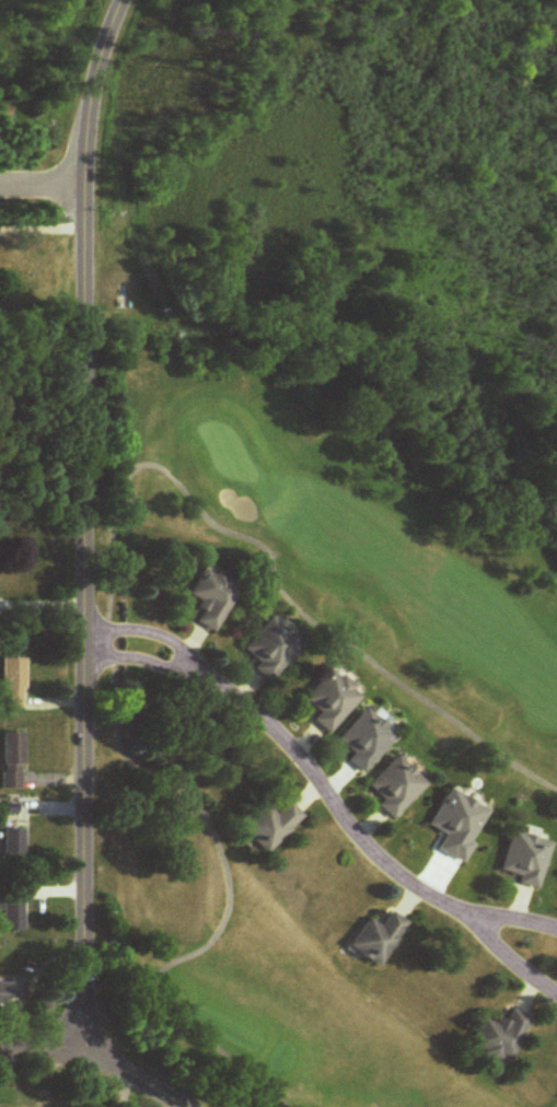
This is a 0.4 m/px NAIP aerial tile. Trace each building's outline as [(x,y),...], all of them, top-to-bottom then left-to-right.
[(188,597),(202,604),(192,624),(214,635),(239,587),(202,568),(188,597)] [(253,671),(269,684),(302,646),(269,619),(242,652),(257,665),(253,671)] [(25,660),(3,660),(3,709),(25,709),(25,660)] [(318,714),(311,722),(327,736),(360,698),(328,670),(302,700),(318,714)] [(337,741),(353,755),(346,763),(361,776),(395,738),(364,711),(337,741)] [(23,734),(3,734),(3,790),(23,790),(23,734)] [(382,802),(377,807),(391,821),(426,787),(396,757),(367,787),(382,802)] [(266,806),(242,829),(266,855),(304,819),(289,803),(276,816),(266,806)] [(3,859),(24,859),(24,830),(3,830),(3,859)] [(550,844),(510,833),(500,872),(518,877),(516,885),(538,891),(550,844)] [(25,901),(3,901),(3,932),(25,932),(25,901)] [(408,924),(391,913),(381,927),(368,919),(349,949),(380,968),(408,924)] [(0,981),(0,1009),(27,1010),(28,981),(0,981)] [(529,1019),(508,1011),(501,1028),(483,1021),(471,1052),(510,1067),(529,1019)]
